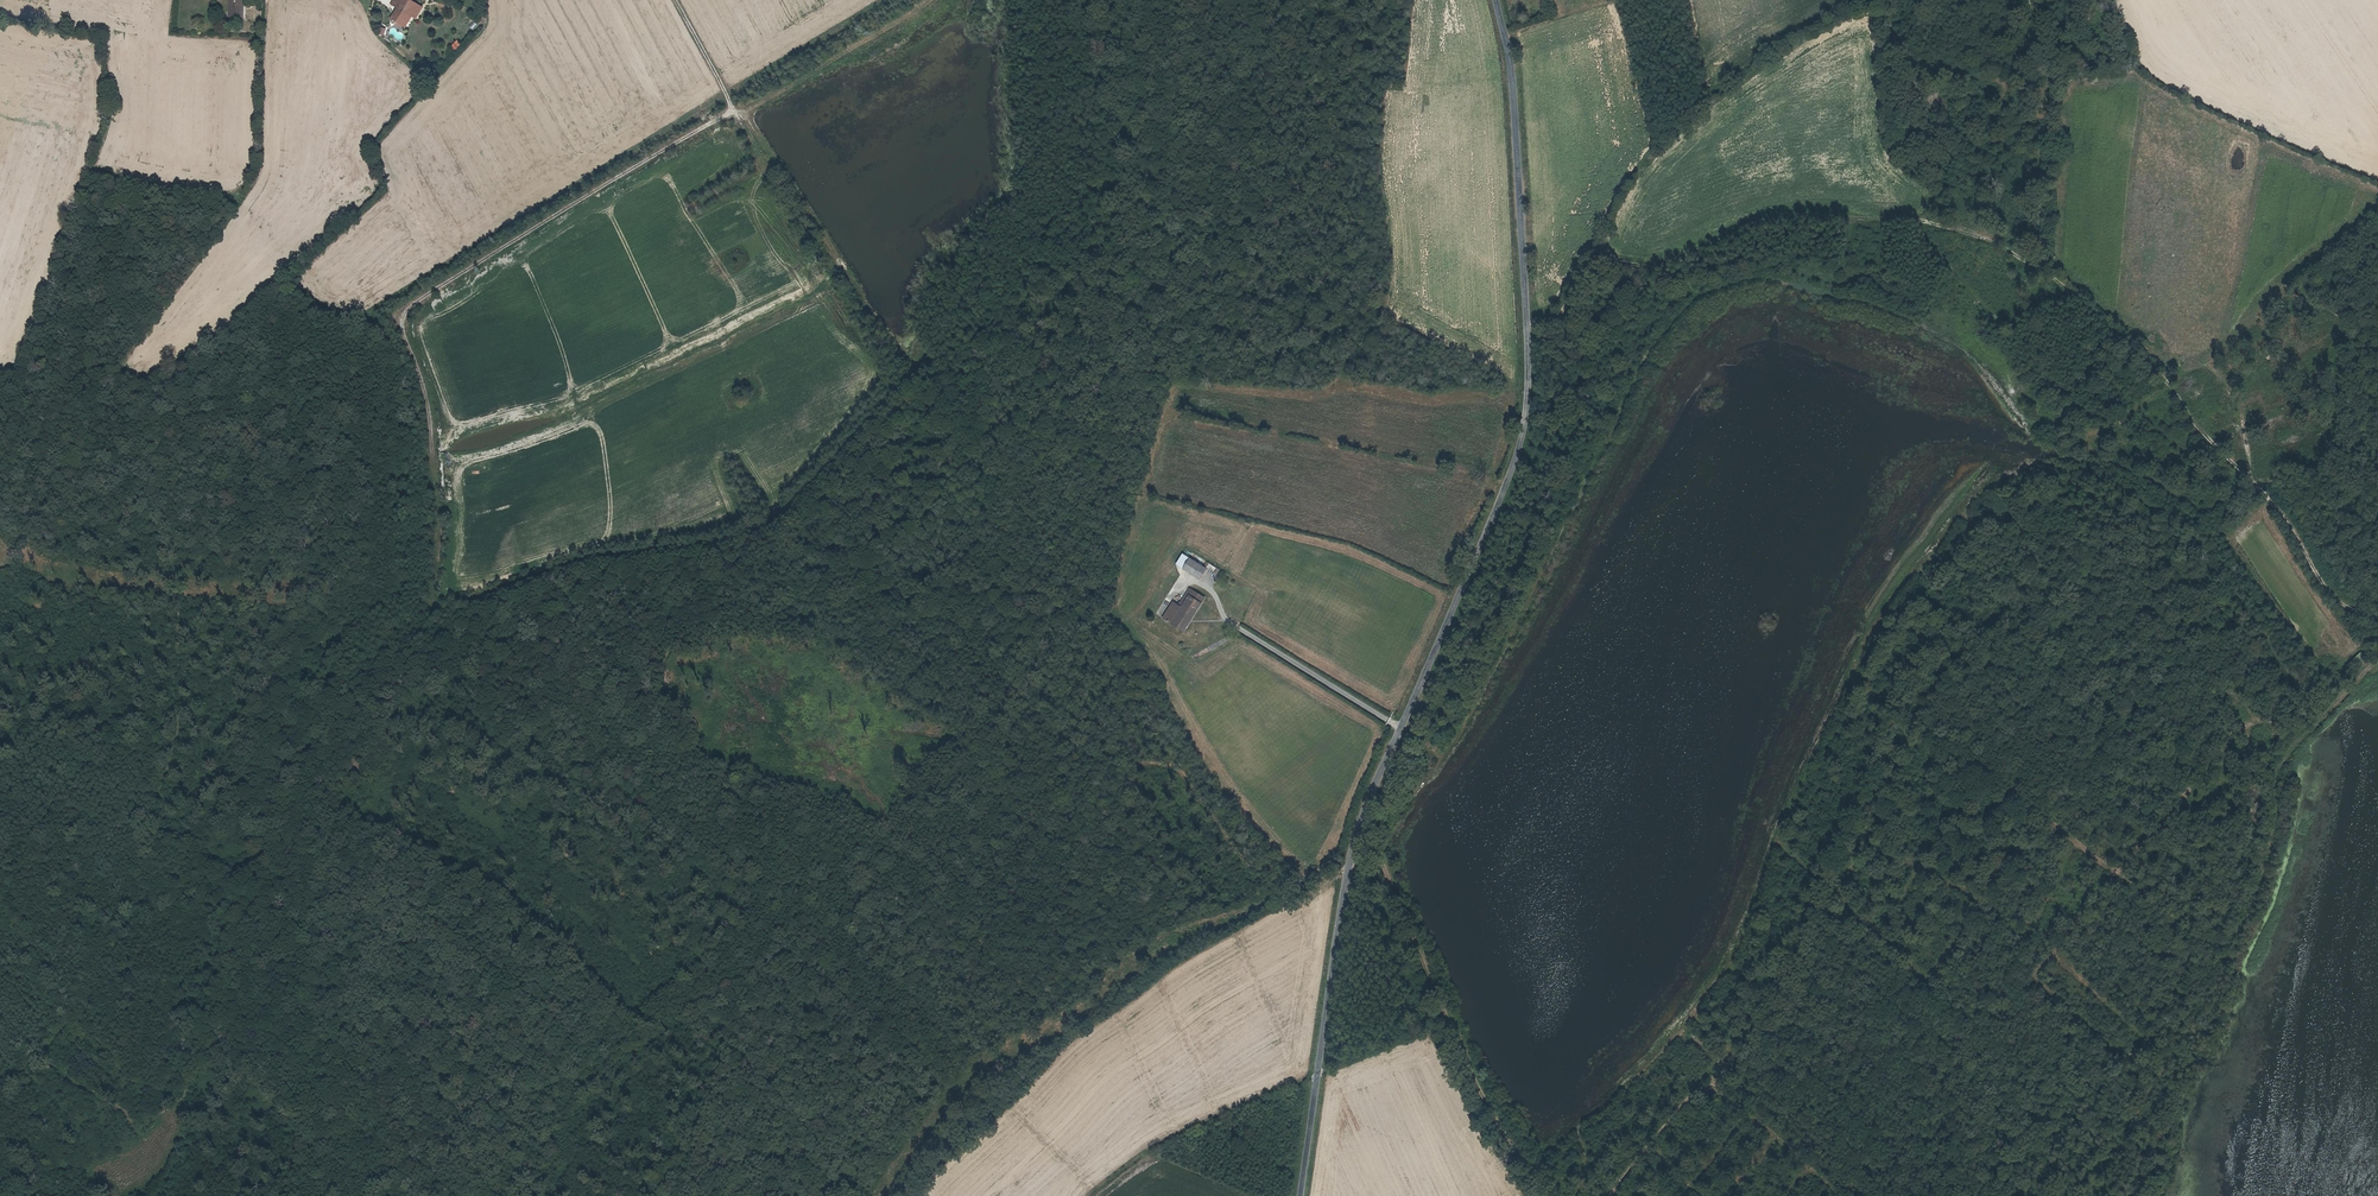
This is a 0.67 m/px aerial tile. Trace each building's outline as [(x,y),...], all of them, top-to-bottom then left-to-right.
[(405,17),(412,5),(416,7),(420,9),(425,0),(401,0),(403,1),(396,13),(405,17)] [(412,5),(405,17),(409,20),(416,7),(412,5)] [(474,20),(469,25),(474,30),(479,25),(474,20)] [(453,44),(457,49),(462,44),(458,39),(453,44)] [(1189,557),(1183,567),(1198,576),(1205,566),(1189,557)] [(1194,584),(1190,591),(1201,598),(1205,591),(1194,584)] [(1160,599),(1164,594),(1155,588),(1145,603),(1154,609),(1160,599)] [(1181,628),(1201,598),(1190,591),(1181,605),(1178,609),(1170,621),(1181,628)] [(1160,599),(1154,609),(1170,621),(1178,609),(1181,605),(1164,594),(1160,599)] [(1169,623),(1164,631),(1170,635),(1175,627),(1169,623)] [(2360,652),(2353,657),(2358,663),(2365,658),(2360,652)]
